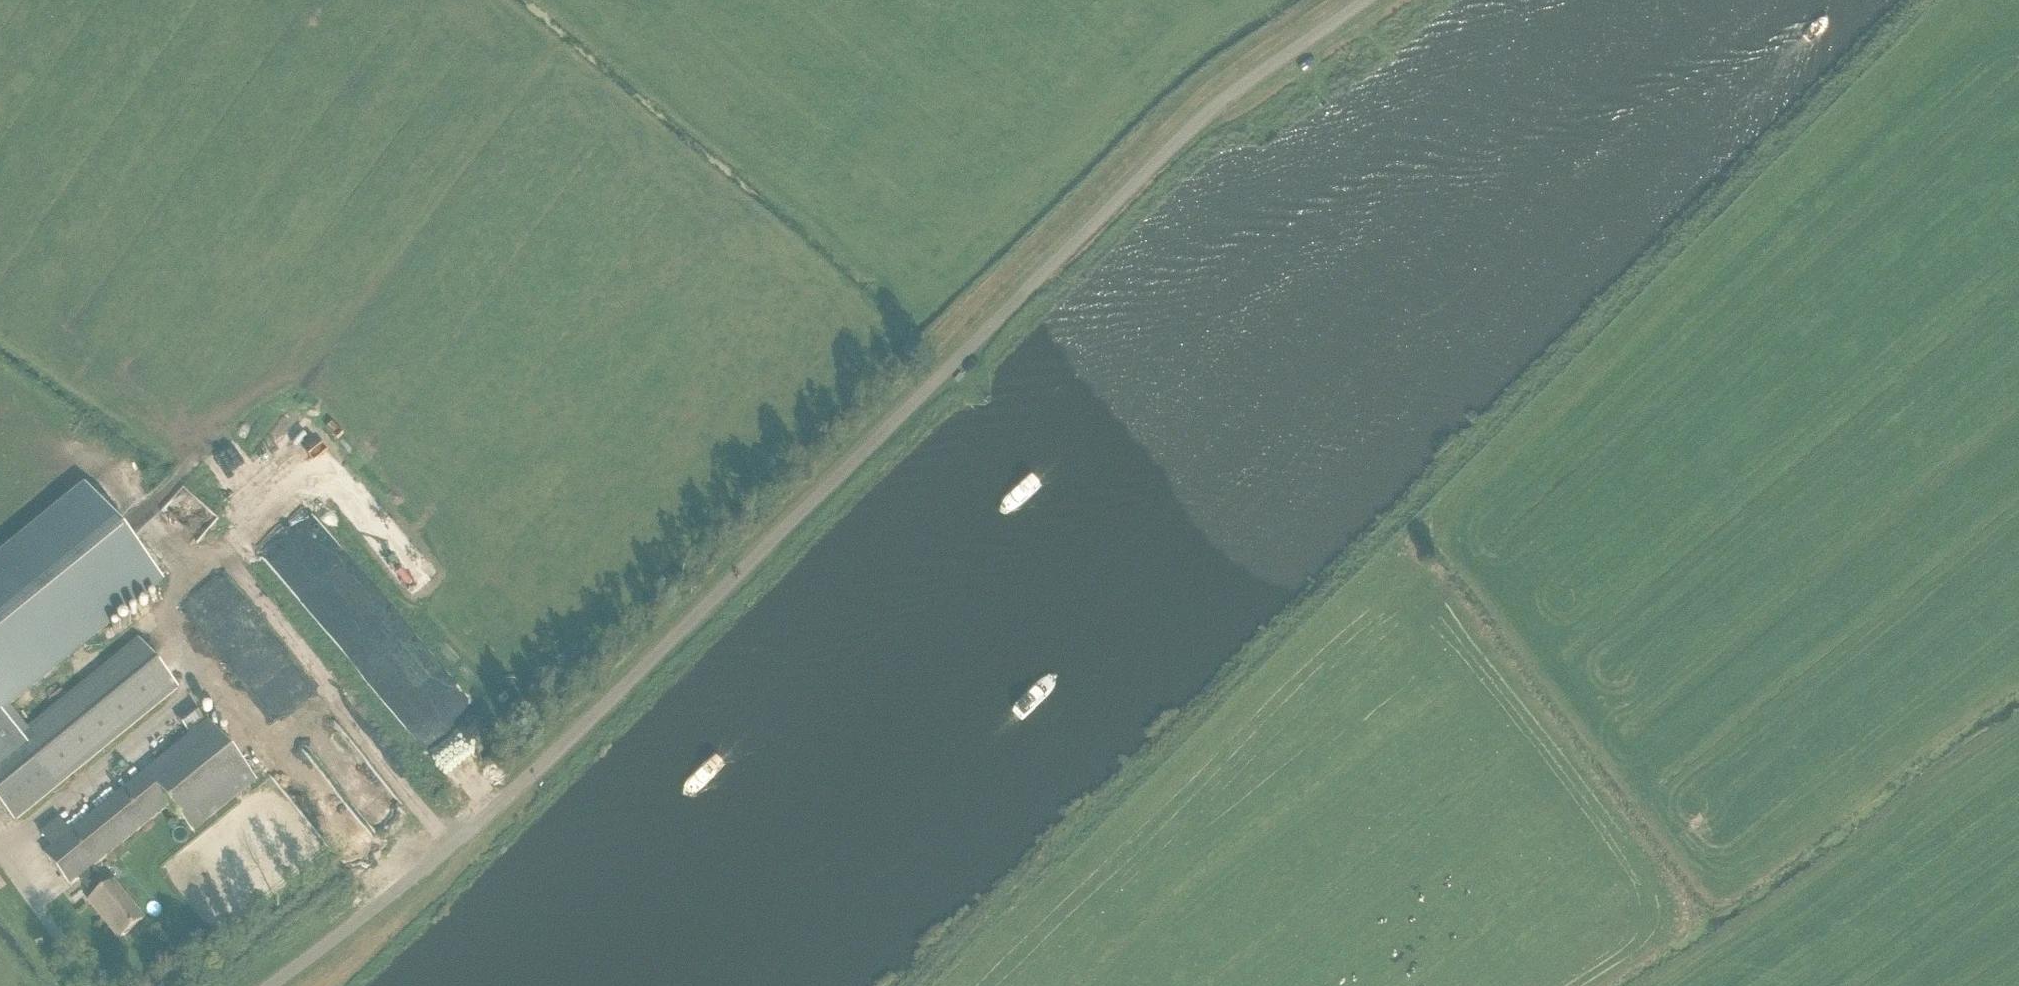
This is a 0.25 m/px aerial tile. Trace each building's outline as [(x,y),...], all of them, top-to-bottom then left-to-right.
[(140,638),(29,728),(13,708),(165,583),(87,485),(0,554),(0,801),(16,821),(179,688),(140,638)] [(189,733),(205,720),(193,706),(177,718),(189,733)] [(195,832),(256,782),(245,768),(245,767),(207,722),(45,854),(71,886),(79,879),(95,898),(90,902),(120,939),(144,919),(114,882),(109,886),(93,868),(171,804),(183,818),(195,832)] [(382,835),(411,813),(382,775),(372,782),(379,792),(366,802),(370,808),(365,812),(382,835)]
